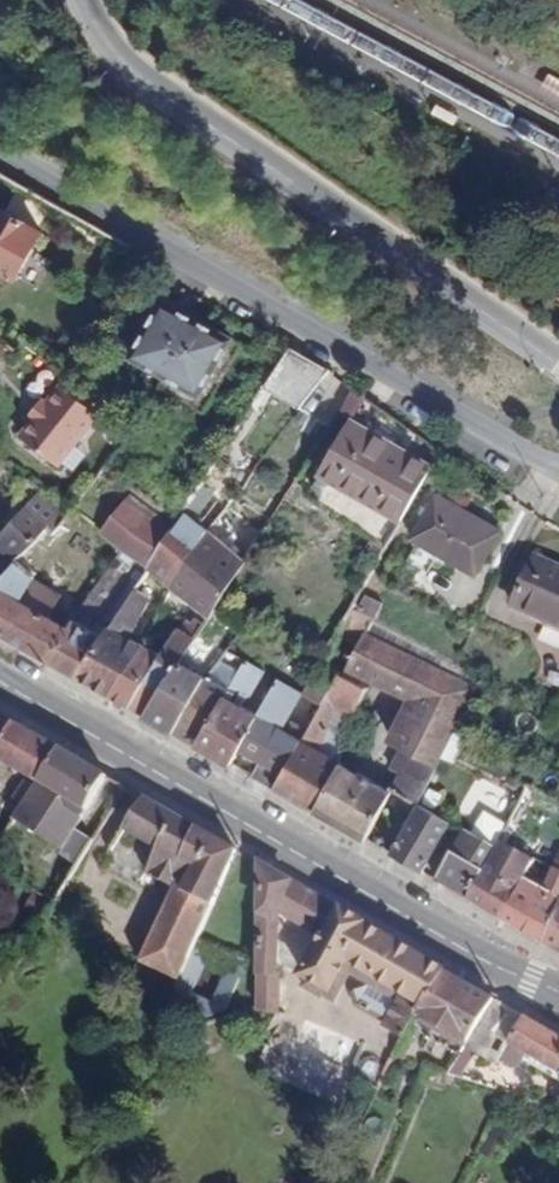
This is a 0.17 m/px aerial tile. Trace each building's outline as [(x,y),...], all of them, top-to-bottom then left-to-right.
[(15,279),(42,230),(4,210),(0,217),(0,270),(15,279)] [(130,354),(199,393),(230,337),(162,298),(130,354)] [(301,406),(328,369),(288,347),(264,386),(301,406)] [(47,400),(36,414),(21,433),(59,463),(98,413),(61,383),(47,400)] [(30,410),(36,414),(47,400),(42,395),(30,410)] [(321,473),(402,519),(432,466),(350,419),(321,473)] [(25,505),(54,527),(65,513),(36,490),(25,505)] [(411,536),(475,573),(500,529),(436,493),(411,536)] [(122,546),(147,565),(172,529),(127,497),(102,531),(122,546)] [(25,505),(2,534),(0,537),(0,544),(8,550),(17,557),(45,526),(51,531),(54,527),(25,505)] [(210,532),(184,510),(180,516),(172,529),(147,565),(174,587),(210,532)] [(209,616),(215,607),(244,560),(210,532),(174,587),(209,616)] [(48,659),(77,676),(133,588),(147,565),(122,546),(69,628),(48,659)] [(15,560),(17,557),(8,550),(0,560),(0,577),(15,560)] [(558,626),(558,564),(535,554),(512,605),(558,626)] [(0,577),(0,631),(48,659),(69,628),(45,614),(57,594),(31,578),(34,573),(15,560),(0,577)] [(149,595),(133,588),(77,676),(110,695),(141,642),(130,636),(149,595)] [(392,790),(417,803),(417,802),(431,779),(443,755),(455,730),(459,720),(476,685),(366,631),(372,617),(352,606),(335,636),(357,646),(347,666),(412,697),(391,742),(400,746),(390,767),(401,773),(392,790)] [(163,684),(178,662),(194,638),(177,627),(158,652),(141,642),(110,695),(125,704),(144,674),(163,684)] [(231,683),(249,692),(251,693),(264,669),(244,659),(231,683)] [(320,703),(338,671),(321,661),(302,693),(320,703)] [(207,677),(178,662),(163,684),(144,674),(125,704),(175,731),(207,677)] [(254,776),(314,810),(340,763),(320,752),(341,713),(350,718),(364,687),(338,671),(320,703),(302,693),(282,728),(263,761),(254,776)] [(228,689),(207,677),(175,731),(197,744),(224,696),(228,689)] [(302,693),(278,679),(258,715),(282,728),(302,693)] [(249,692),(231,683),(228,689),(224,696),(242,706),(249,692)] [(242,706),(224,696),(197,744),(231,763),(240,747),(258,715),(242,706)] [(12,720),(0,713),(0,742),(12,720)] [(258,715),(240,747),(263,761),(282,728),(258,715)] [(59,747),(12,720),(0,742),(0,756),(40,779),(59,747)] [(59,747),(40,779),(35,786),(24,805),(15,819),(63,848),(60,852),(78,863),(93,840),(74,828),(107,775),(59,747)] [(392,790),(341,761),(340,763),(314,810),(365,839),(381,810),(392,790)] [(15,800),(24,805),(35,786),(27,781),(15,800)] [(381,810),(405,824),(417,803),(392,790),(381,810)] [(141,961),(179,979),(199,937),(238,850),(144,796),(127,825),(158,844),(148,869),(177,884),(141,961)] [(417,802),(417,803),(405,824),(389,853),(422,872),(450,822),(417,802)] [(437,880),(471,899),(498,850),(464,831),(437,880)] [(530,861),(522,857),(501,844),(498,850),(471,899),(499,916),(520,878),(530,861)] [(558,910),(558,853),(550,873),(542,891),(520,878),(499,916),(545,942),(558,910)] [(384,1027),(402,1037),(410,1024),(418,1011),(443,967),(260,863),(259,1008),(280,1012),(280,1011),(280,976),(277,976),(277,920),(279,913),(290,919),(288,924),(303,932),(305,928),(323,938),(304,972),(329,986),(324,995),(333,1000),(348,970),(360,977),(365,969),(371,973),(405,992),(386,1024),(384,1027)] [(545,942),(558,951),(558,910),(545,942)] [(246,958),(199,937),(179,979),(171,998),(198,1010),(203,1013),(208,1015),(223,1010),(246,958)] [(469,1041),(495,997),(443,967),(418,1011),(469,1041)] [(386,1024),(405,992),(371,973),(363,988),(349,992),(356,1006),(386,1024)] [(558,1072),(558,1035),(495,997),(469,1041),(491,1053),(507,1052),(511,1044),(558,1072)] [(462,1054),(466,1046),(469,1041),(418,1011),(410,1024),(462,1054)] [(258,1068),(341,1104),(352,1077),(270,1041),(258,1068)] [(476,1052),(466,1046),(462,1054),(451,1073),(461,1076),(476,1052)] [(445,1082),(448,1072),(425,1064),(421,1075),(445,1082)]
